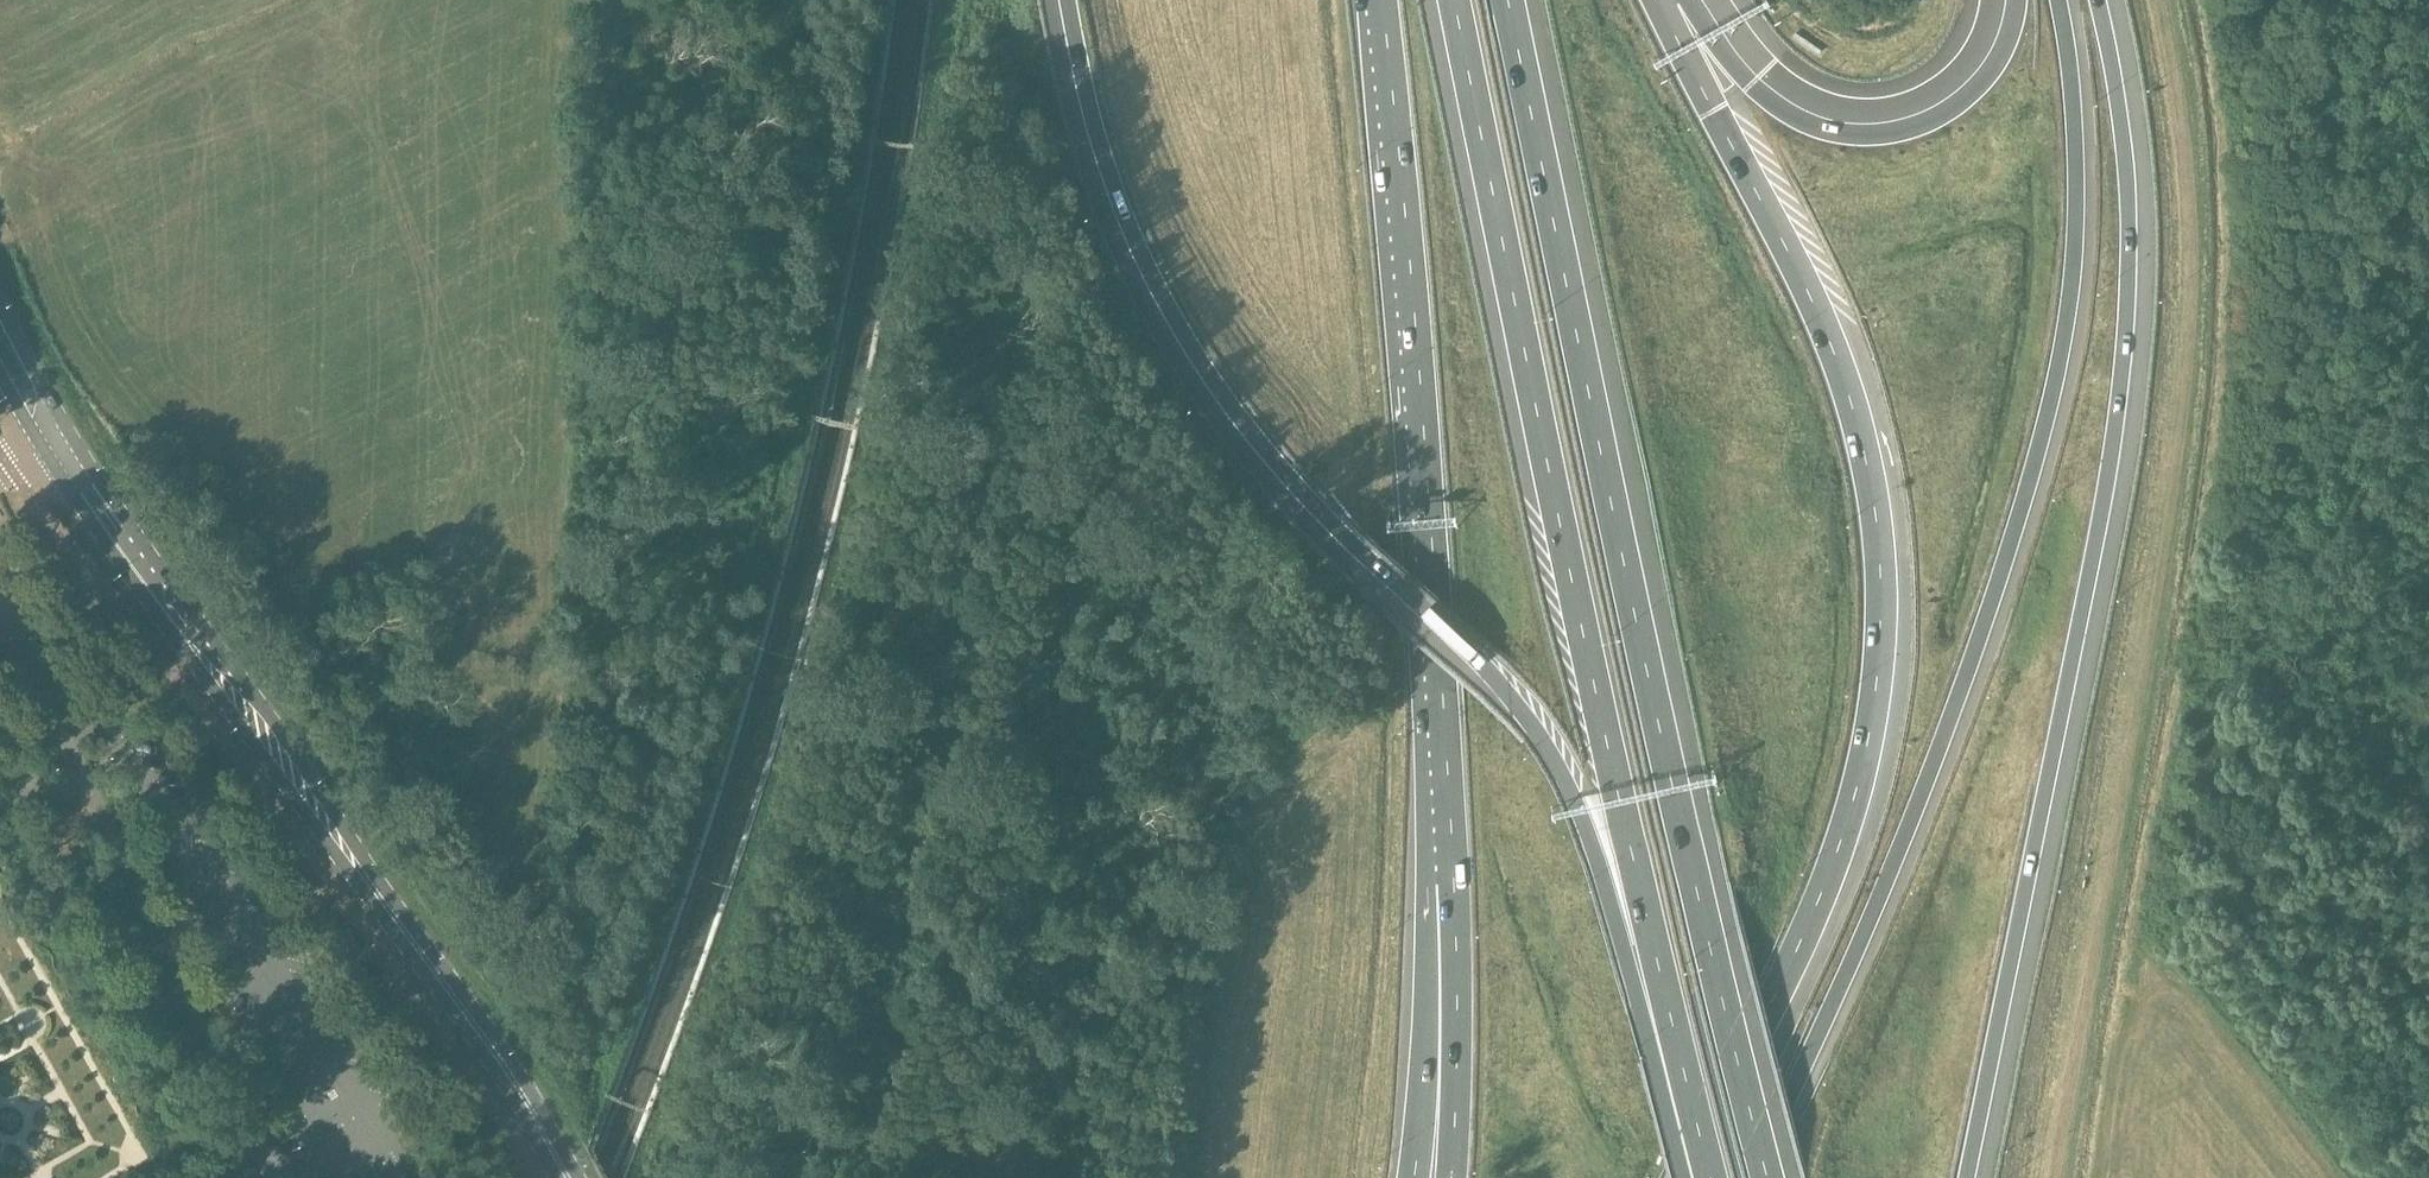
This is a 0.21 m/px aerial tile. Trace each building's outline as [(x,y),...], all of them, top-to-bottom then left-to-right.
[(21,820),(14,824),(18,832),(26,828),(21,820)]
